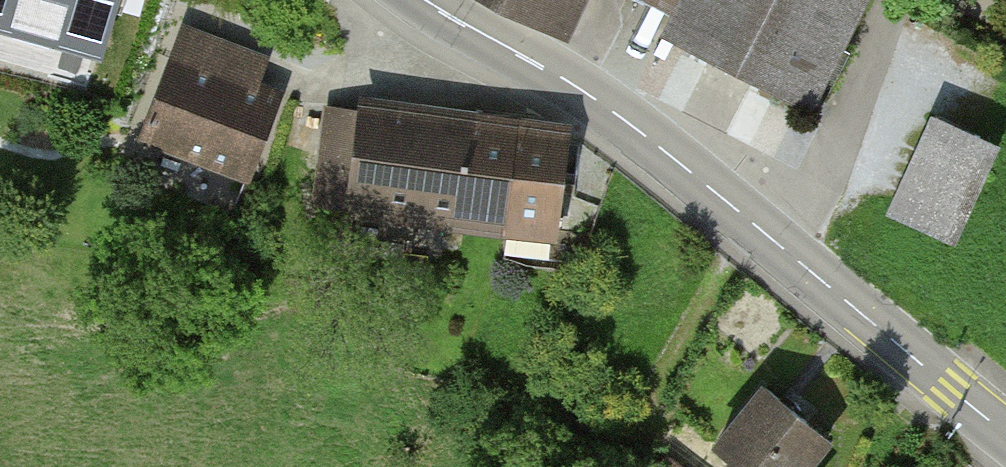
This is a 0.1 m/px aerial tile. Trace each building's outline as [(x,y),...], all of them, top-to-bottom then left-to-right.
[(96,43),(109,0),(0,0),(0,16),(96,43)] [(574,0),(494,0),(519,12),(519,10),(560,29),(574,0)] [(664,33),(809,106),(863,0),(681,0),(664,33)] [(261,55),(186,28),(146,137),(245,172),(273,96),(250,87),(261,55)] [(473,127),(330,107),(318,198),(355,203),(350,241),(409,249),(415,210),(507,222),(513,178),(467,171),(473,127)] [(566,139),(473,127),(467,171),(513,178),(507,222),(554,229),(566,139)] [(984,171),(923,144),(898,200),(959,227),(984,171)] [(765,387),(717,445),(744,466),(803,466),(827,438),(765,387)]
